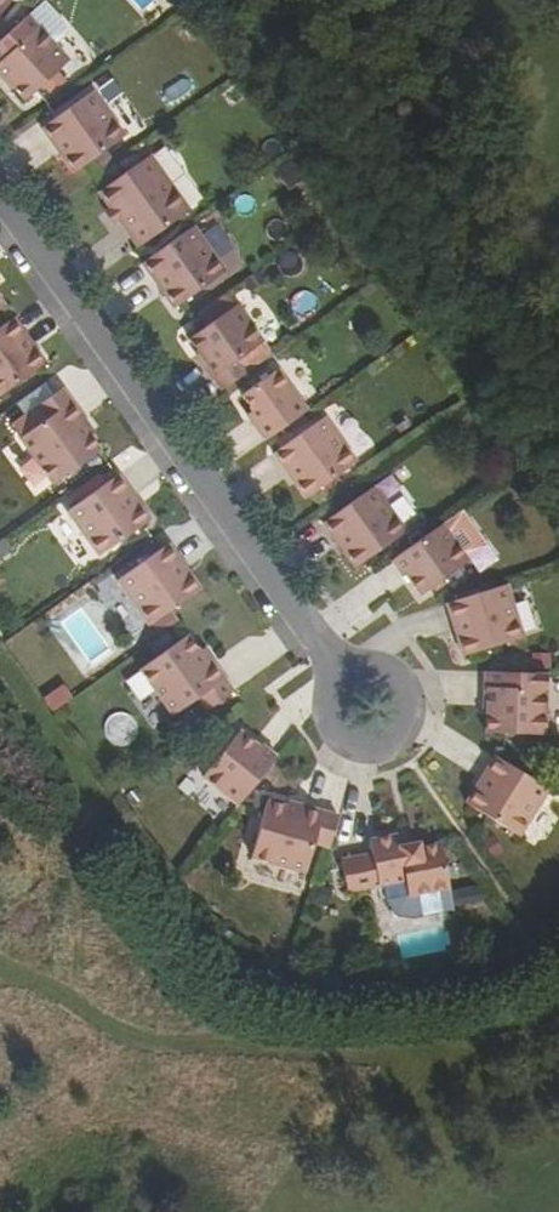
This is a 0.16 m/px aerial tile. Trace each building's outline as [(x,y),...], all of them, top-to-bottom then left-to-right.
[(12,0),(0,0),(0,13),(12,0)] [(25,100),(68,61),(38,27),(27,16),(6,35),(0,41),(0,78),(5,83),(7,81),(25,100)] [(91,91),(40,129),(73,173),(124,136),(91,91)] [(150,155),(99,192),(138,247),(190,210),(150,155)] [(226,271),(194,226),(143,263),(175,307),(226,271)] [(203,361),(223,389),(250,370),(241,358),(265,341),(238,304),(190,339),(205,360),(203,361)] [(14,317),(0,328),(0,396),(48,362),(14,317)] [(248,414),(266,440),(307,410),(279,370),(243,395),(254,410),(248,414)] [(47,418),(22,437),(54,483),(102,448),(81,419),(85,416),(64,386),(38,406),(47,418)] [(357,461),(325,417),(274,453),(306,498),(357,461)] [(151,519),(118,474),(67,511),(100,555),(151,519)] [(407,531),(375,485),(323,523),(355,568),(407,531)] [(442,524),(392,560),(403,576),(406,574),(421,595),(469,561),(442,524)] [(202,588),(169,543),(117,581),(150,625),(202,588)] [(508,584),(448,603),(464,656),(525,637),(508,584)] [(189,634),(142,670),(175,714),(199,696),(209,709),(235,690),(213,662),(210,664),(189,634)] [(519,673),(486,672),(485,707),(488,707),(487,733),(546,735),(547,690),(518,689),(519,673)] [(50,711),(69,699),(59,684),(40,696),(50,711)] [(239,804),(277,756),(262,744),(260,746),(240,730),(203,775),(239,804)] [(495,757),(466,804),(519,837),(549,790),(495,757)] [(314,842),(329,847),(338,816),(304,806),(302,811),(268,800),(251,856),(304,872),(314,842)] [(341,858),(346,889),(404,879),(407,895),(448,887),(439,842),(418,846),(417,842),(399,845),(397,833),(369,838),(371,852),(341,858)]
